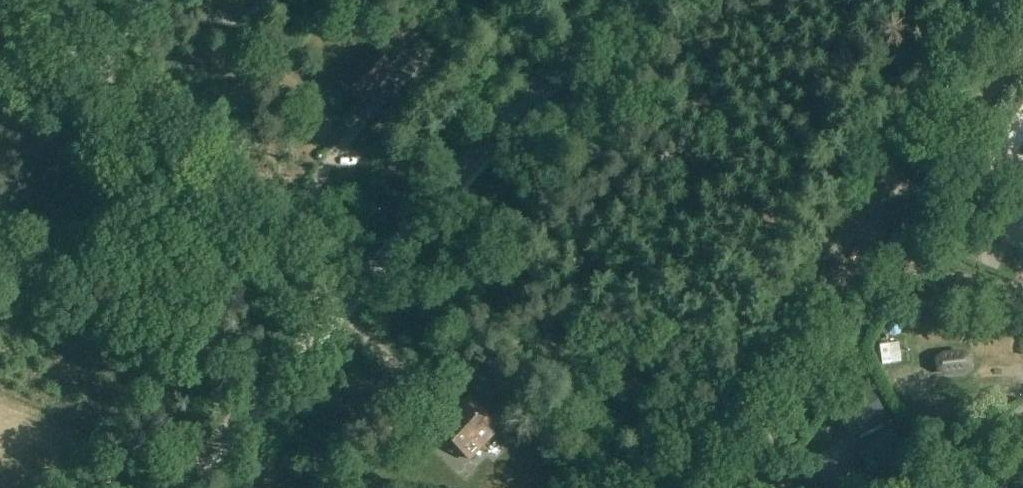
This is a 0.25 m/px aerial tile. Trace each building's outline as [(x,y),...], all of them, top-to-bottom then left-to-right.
[(390,68),(371,51),(360,63),(363,65),(344,85),(363,104),(382,83),(396,96),(418,73),(401,57),(390,68)] [(967,358),(961,354),(944,356),(938,361),(939,369),(946,373),(963,371),(968,366),(967,358)] [(848,434),(886,414),(871,388),(834,408),(848,434)] [(453,415),(457,419),(437,440),(452,455),(457,449),(471,462),(494,437),(487,431),(495,423),(479,410),(480,409),(468,399),(453,415)] [(621,434),(629,425),(618,415),(610,424),(621,434)] [(895,431),(857,451),(871,477),(909,457),(895,431)] [(811,487),(845,487),(825,450),(799,465),(811,487)]
